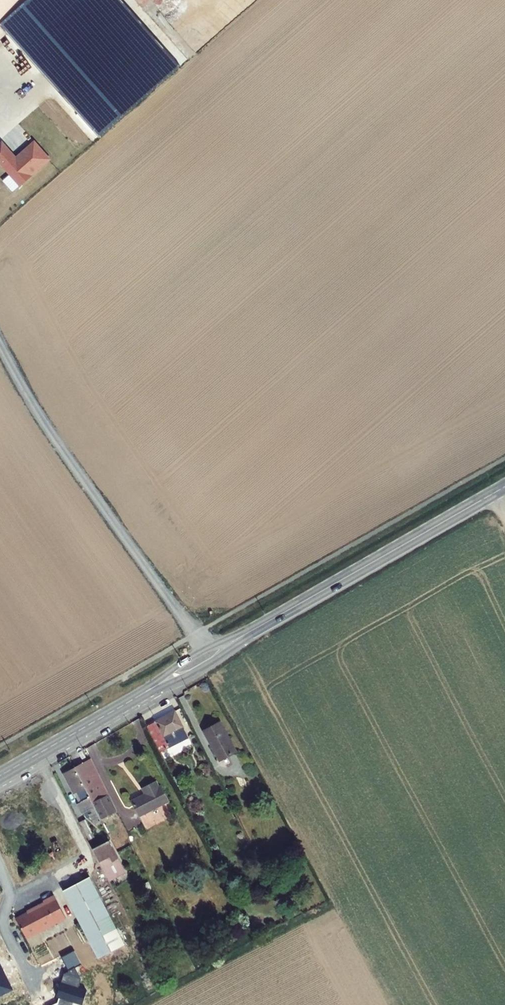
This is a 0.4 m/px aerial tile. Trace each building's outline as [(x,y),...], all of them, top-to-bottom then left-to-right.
[(5,36),(98,138),(144,96),(57,0),(0,0),(0,30),(5,36)] [(144,96),(175,68),(178,66),(118,0),(57,0),(144,96)] [(3,139),(0,141),(0,164),(19,185),(51,156),(35,140),(18,156),(3,139)] [(163,758),(190,744),(177,717),(149,731),(163,758)] [(239,759),(224,728),(208,736),(224,766),(239,759)] [(92,772),(89,765),(79,770),(100,815),(116,808),(95,762),(94,763),(97,770),(92,772)] [(100,815),(79,770),(69,774),(79,795),(83,793),(87,801),(83,803),(87,813),(89,812),(92,818),(95,817),(99,825),(104,822),(100,815)] [(145,795),(147,800),(132,807),(139,822),(171,807),(164,792),(161,794),(159,788),(145,795)] [(88,819),(81,822),(90,841),(97,838),(88,819)] [(107,836),(91,843),(106,875),(113,872),(111,870),(121,865),(107,836)] [(121,865),(111,870),(113,872),(113,873),(123,868),(121,865)] [(96,961),(122,948),(89,879),(63,891),(96,961)] [(65,918),(54,895),(44,901),(45,903),(17,917),(26,937),(65,918)] [(53,1004),(72,1004),(73,1002),(82,1004),(87,990),(78,987),(81,979),(80,978),(75,967),(81,964),(75,951),(62,957),(68,971),(64,973),(57,997),(60,998),(58,1003),(53,1004)] [(13,989),(0,962),(0,996),(13,989)]
